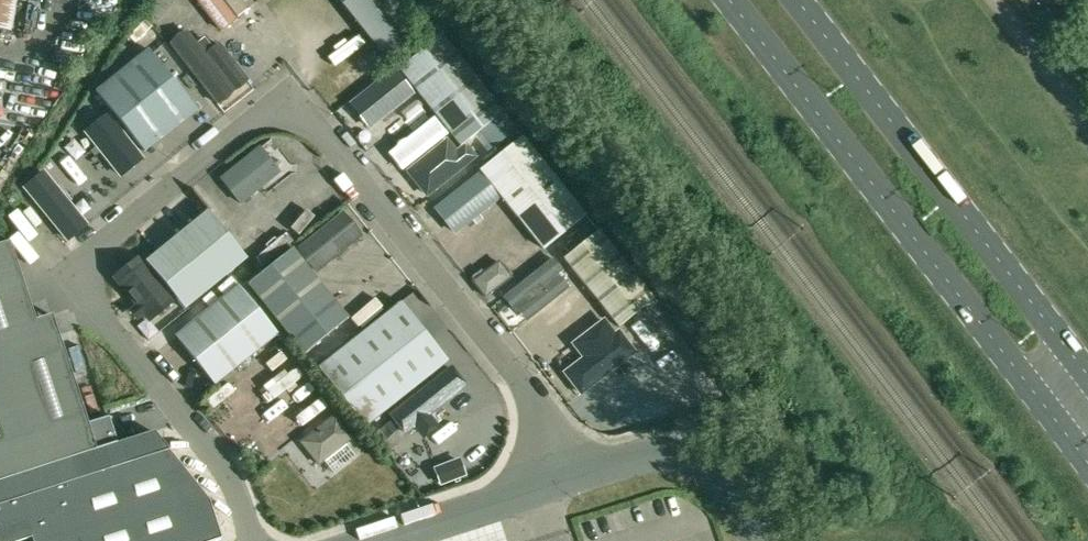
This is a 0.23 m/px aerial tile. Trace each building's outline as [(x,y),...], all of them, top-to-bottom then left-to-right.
[(13,31),(18,0),(0,0),(0,29),(13,31)] [(219,34),(238,20),(223,0),(194,0),(219,34)] [(425,24),(406,0),(338,0),(384,57),(425,24)] [(189,30),(173,42),(224,109),(254,86),(221,43),(207,53),(189,30)] [(440,37),(399,69),(449,132),(490,99),(440,37)] [(147,50),(95,92),(144,152),(196,110),(147,50)] [(350,108),(368,132),(413,97),(394,73),(350,108)] [(521,137),(480,170),(502,199),(529,233),(542,249),(584,216),(571,200),(521,137)] [(448,139),(406,172),(428,200),(480,158),(467,143),(457,151),(448,139)] [(239,205),(281,174),(259,145),(217,176),(239,205)] [(43,169),(24,183),(68,240),(87,226),(43,169)] [(433,207),(455,236),(502,199),(480,170),(433,207)] [(145,261),(184,309),(246,259),(207,211),(145,261)] [(299,250),(316,272),(365,234),(348,212),(299,250)] [(617,328),(640,310),(652,300),(597,231),(564,258),(562,259),(617,328)] [(9,242),(0,245),(0,482),(116,444),(108,418),(87,424),(51,316),(35,321),(9,242)] [(247,284),(303,354),(311,364),(359,325),(351,315),(346,319),(291,250),(247,284)] [(114,279),(150,323),(173,305),(137,260),(114,279)] [(553,262),(503,299),(518,319),(568,282),(553,262)] [(214,384),(277,334),(238,286),(176,336),(214,384)] [(317,369),(364,427),(446,361),(400,303),(317,369)] [(611,328),(556,372),(576,396),(631,352),(611,328)] [(452,370),(390,416),(405,436),(467,389),(452,370)] [(335,415),(301,441),(316,460),(350,433),(335,415)] [(116,444),(0,482),(0,540),(23,540),(30,539),(31,540),(215,540),(220,539),(208,501),(153,432),(116,444)] [(460,462),(435,470),(441,487),(466,479),(460,462)]
